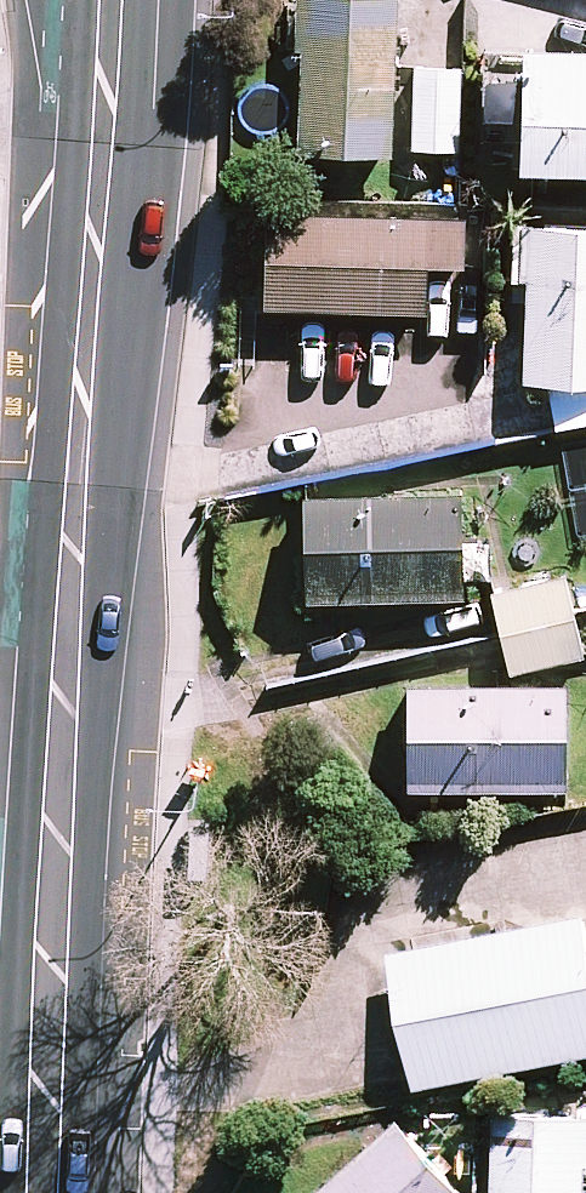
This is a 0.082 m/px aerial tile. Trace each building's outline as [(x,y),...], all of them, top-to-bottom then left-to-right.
[(404,164),(407,2),(305,0),(304,62),(311,62),(309,162),(404,164)] [(527,179),(585,180),(585,58),(530,56),(527,179)] [(470,76),(422,75),(421,159),(468,160),(470,76)] [(275,306),(274,317),(435,321),(437,273),(472,274),(474,225),(277,219),(275,306)] [(538,235),(532,388),(585,391),(585,237),(538,235)] [(312,504),(315,610),(474,606),(474,588),(471,500),(316,504),(312,504)] [(504,598),(499,599),(508,641),(584,625),(575,583),(504,598)] [(508,641),(518,683),(585,668),(585,634),(584,625),(508,641)] [(417,798),(576,798),(576,694),(417,694),(417,798)] [(585,1068),(585,928),(401,963),(427,1099),(585,1068)] [(505,1122),(503,1192),(585,1192),(585,1125),(505,1122)] [(408,1128),(337,1192),(467,1192),(408,1128)]
